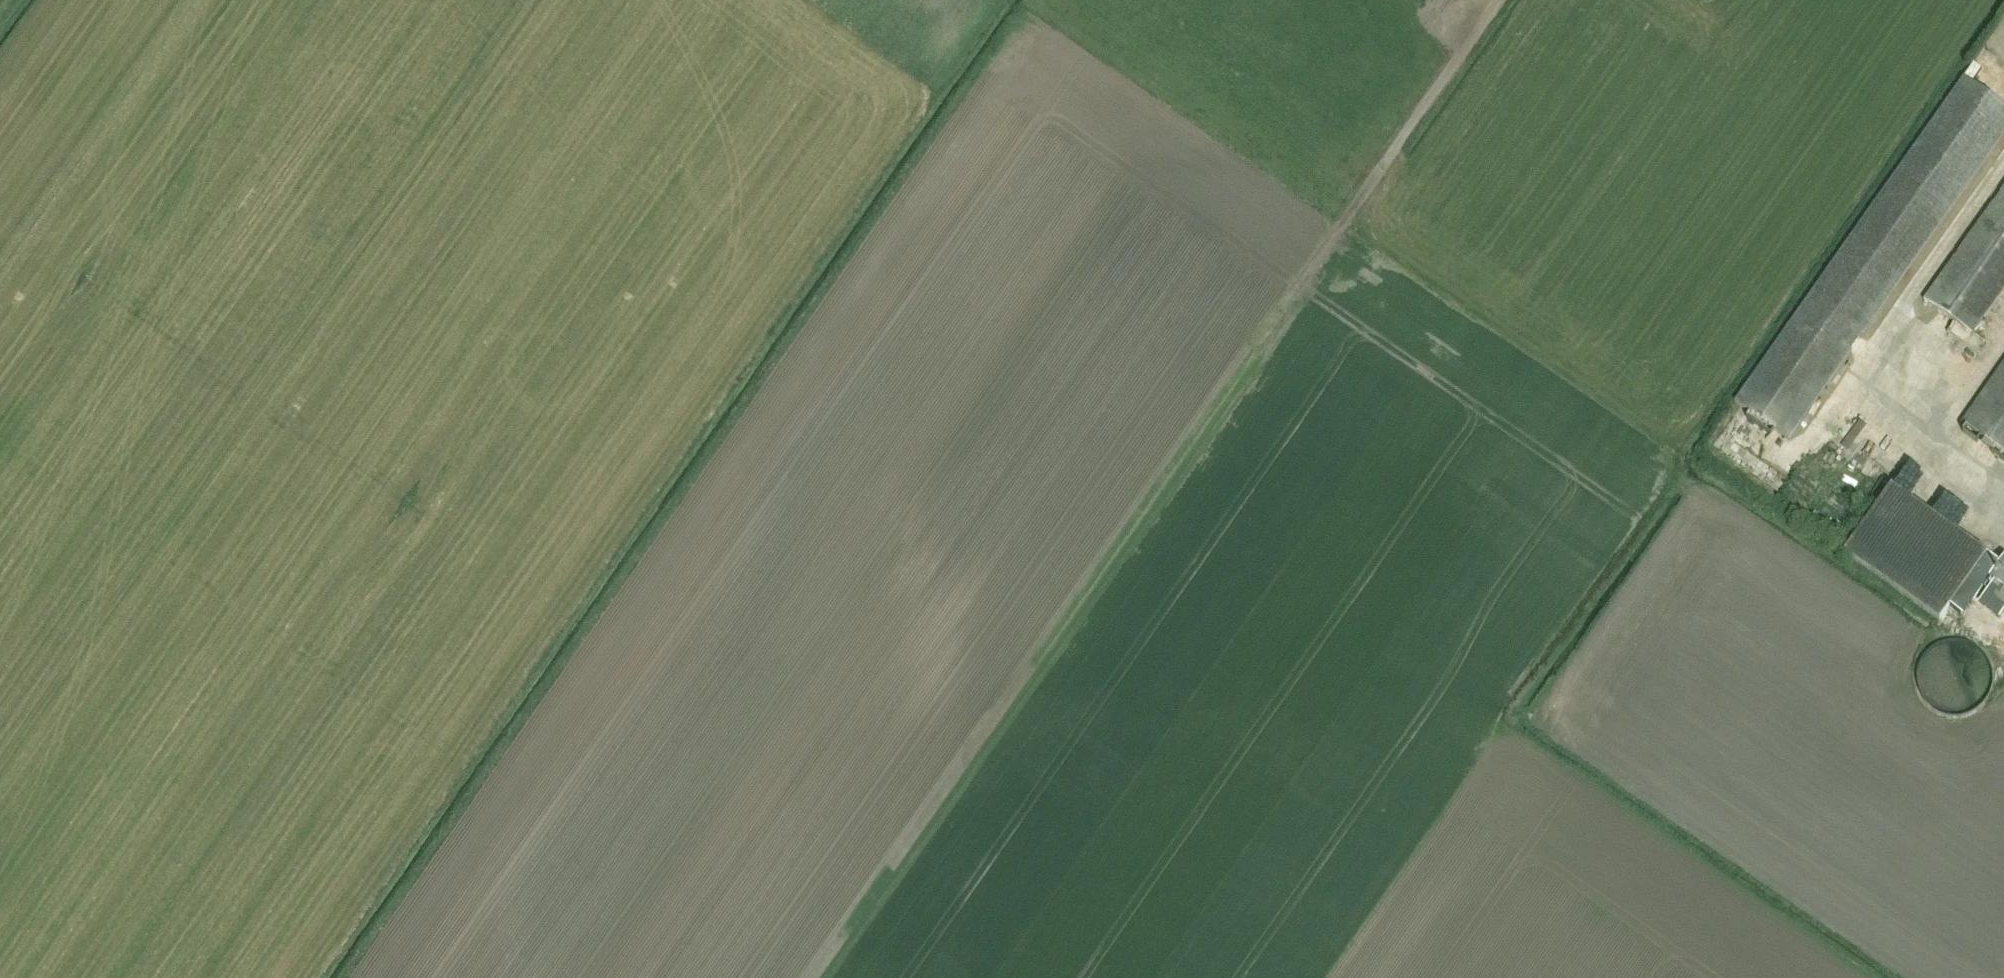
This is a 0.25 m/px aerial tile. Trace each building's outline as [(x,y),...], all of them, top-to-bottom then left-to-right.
[(2003,135),(2003,104),(1965,77),(1734,401),(1790,440),(2003,135)] [(2003,292),(2003,186),(1924,299),(1974,335),(2003,292)] [(1964,424),(2003,452),(2003,366),(1964,424)] [(1993,490),(2003,496),(2003,481),(2000,479),(1993,490)] [(1992,574),(1998,578),(1989,590),(2003,601),(2003,559),(1992,574)] [(1935,610),(1954,630),(1967,618),(1948,598),(1935,610)]
